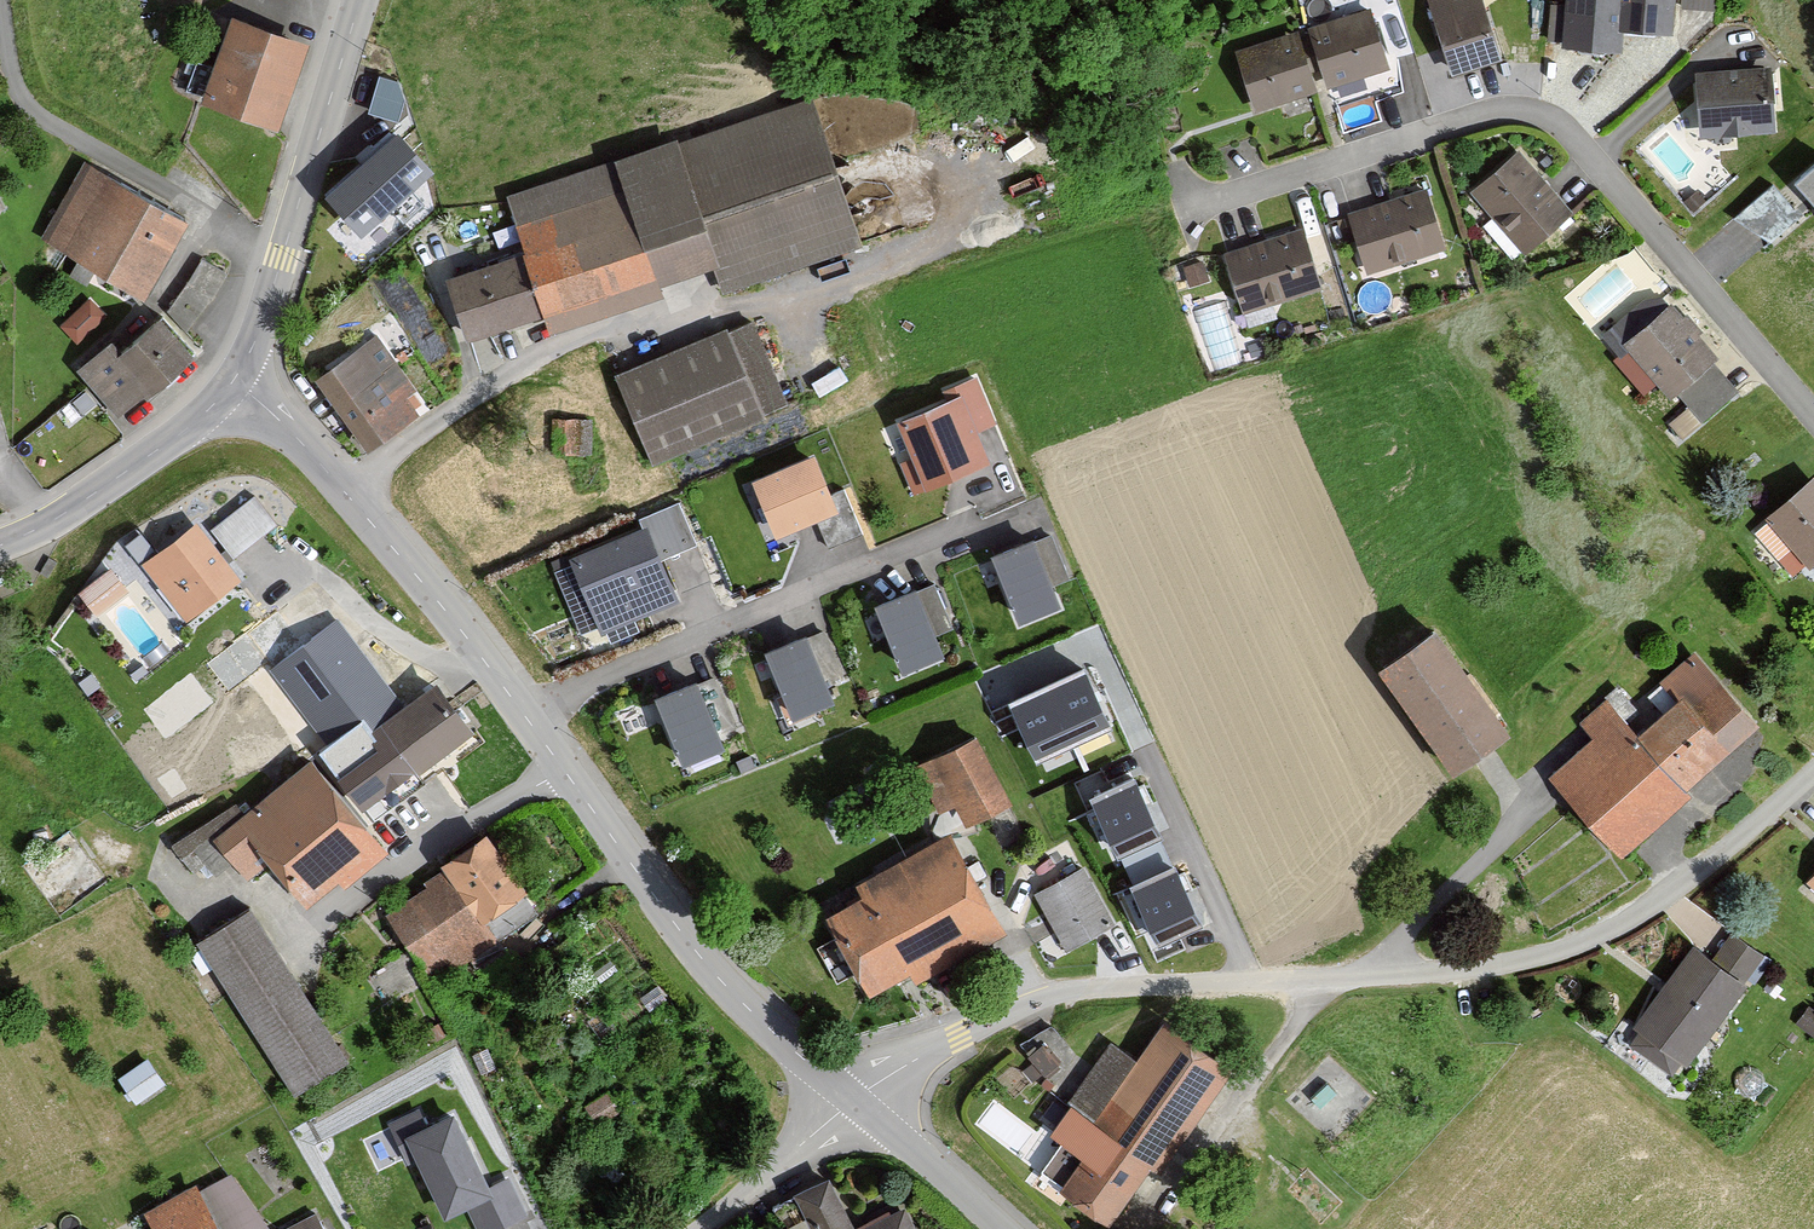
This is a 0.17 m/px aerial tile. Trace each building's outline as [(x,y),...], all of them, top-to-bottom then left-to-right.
[(1459,67),(1505,52),(1488,0),(1436,0),(1459,67)] [(1573,36),(1624,42),(1626,23),(1674,29),(1678,0),(1577,0),(1573,36)] [(1316,31),(1334,79),(1387,60),(1369,12),(1316,31)] [(312,41),(241,15),(210,98),(281,124),(312,41)] [(1298,34),(1241,52),(1257,103),(1314,85),(1298,34)] [(1702,72),(1706,139),(1778,135),(1774,67),(1702,72)] [(681,141),(722,249),(733,277),(857,239),(812,99),(681,141)] [(328,197),(359,232),(429,170),(398,135),(328,197)] [(528,255),(548,310),(722,249),(681,141),(508,199),(528,255)] [(1475,189),(1529,250),(1573,211),(1519,151),(1475,189)] [(49,236),(152,293),(192,221),(89,164),(49,236)] [(1796,182),(1813,203),(1813,166),(1796,182)] [(1772,176),(1742,208),(1776,240),(1806,208),(1772,176)] [(1347,215),(1365,268),(1439,242),(1421,189),(1347,215)] [(1305,228),(1224,254),(1241,307),(1322,281),(1305,228)] [(443,282),(461,338),(548,310),(528,255),(443,282)] [(227,274),(201,256),(191,277),(178,294),(164,309),(184,331),(199,313),(215,293),(227,274)] [(81,336),(110,308),(92,289),(63,318),(81,336)] [(1676,304),(1630,343),(1689,412),(1735,374),(1676,304)] [(192,354),(163,320),(124,353),(112,338),(77,367),(119,416),(192,354)] [(754,324),(617,379),(648,455),(785,400),(754,324)] [(323,378),(368,442),(420,406),(376,342),(323,378)] [(976,382),(949,394),(954,404),(970,440),(996,429),(976,382)] [(970,440),(954,404),(901,427),(931,494),(983,472),(970,440)] [(558,444),(594,445),(595,411),(559,409),(558,444)] [(828,499),(813,463),(752,489),(775,544),(818,526),(836,519),(828,499)] [(1777,517),(1813,558),(1813,485),(1777,517)] [(845,492),(828,499),(836,519),(818,526),(828,552),(864,537),(845,492)] [(257,496),(209,530),(231,558),(278,522),(257,496)] [(641,523),(645,532),(660,566),(697,550),(678,506),(641,523)] [(189,617),(244,575),(231,558),(209,530),(201,520),(146,562),(189,617)] [(660,566),(645,532),(568,566),(600,637),(676,603),(660,566)] [(1052,537),(1033,545),(1052,591),(1072,583),(1052,537)] [(1033,545),(992,562),(1020,628),(1061,611),(1052,591),(1033,545)] [(115,558),(81,582),(98,606),(132,582),(115,558)] [(934,588),(915,596),(934,642),(953,634),(934,588)] [(915,596),(873,613),(901,679),(943,662),(934,642),(915,596)] [(317,731),(309,751),(363,815),(478,723),(437,672),(406,698),(340,614),(270,667),(317,731)] [(1439,622),(1382,662),(1454,765),(1511,726),(1439,622)] [(824,635),(805,643),(824,688),(844,680),(824,635)] [(805,643),(764,660),(792,726),(833,709),(824,688),(805,643)] [(1553,777),(1623,853),(1766,722),(1699,650),(1652,693),(1672,714),(1646,739),(1622,714),(1553,777)] [(1084,670),(1009,705),(1037,765),(1112,730),(1084,670)] [(714,683),(694,691),(714,737),(733,728),(714,683)] [(694,691),(653,708),(681,774),(722,757),(714,737),(694,691)] [(1014,801),(982,736),(940,756),(973,821),(1014,801)] [(245,808),(213,832),(234,859),(245,870),(268,851),(308,900),(338,875),(345,884),(389,846),(363,815),(309,751),(245,808)] [(1135,782),(1091,803),(1118,863),(1162,843),(1135,782)] [(213,832),(245,808),(234,793),(170,841),(193,870),(207,859),(217,872),(234,859),(213,832)] [(486,822),(436,854),(444,866),(426,878),(430,884),(388,911),(433,980),(498,939),(483,915),(527,887),(486,822)] [(1003,922),(958,844),(835,914),(880,992),(1003,922)] [(1085,868),(1038,893),(1067,947),(1114,922),(1085,868)] [(1175,869),(1131,889),(1158,949),(1202,929),(1175,869)] [(253,910),(203,941),(296,1087),(346,1056),(253,910)] [(1770,958),(1736,935),(1720,959),(1744,975),(1754,982),(1770,958)] [(1720,959),(1694,941),(1662,987),(1636,1025),(1641,1028),(1633,1040),(1672,1067),(1681,1055),(1686,1059),(1744,975),(1720,959)] [(1809,1005),(1797,1021),(1813,1034),(1813,1008),(1809,1005)] [(1225,1071),(1168,1028),(1139,1067),(1113,1047),(1055,1123),(1072,1135),(1043,1173),(1109,1223),(1225,1071)] [(1047,1062),(1059,1049),(1039,1029),(1026,1041),(1047,1062)] [(149,1056),(118,1077),(135,1101),(166,1080),(149,1056)] [(491,1188),(457,1118),(429,1131),(420,1112),(391,1126),(411,1166),(419,1162),(448,1221),(468,1211),(496,1198),(491,1188)] [(231,1170),(154,1214),(162,1228),(265,1228),(231,1170)] [(831,1176),(798,1192),(816,1228),(856,1228),(831,1176)] [(510,1179),(491,1188),(496,1198),(468,1211),(477,1228),(503,1228),(528,1217),(510,1179)] [(902,1207),(857,1228),(912,1228),(902,1207)]
